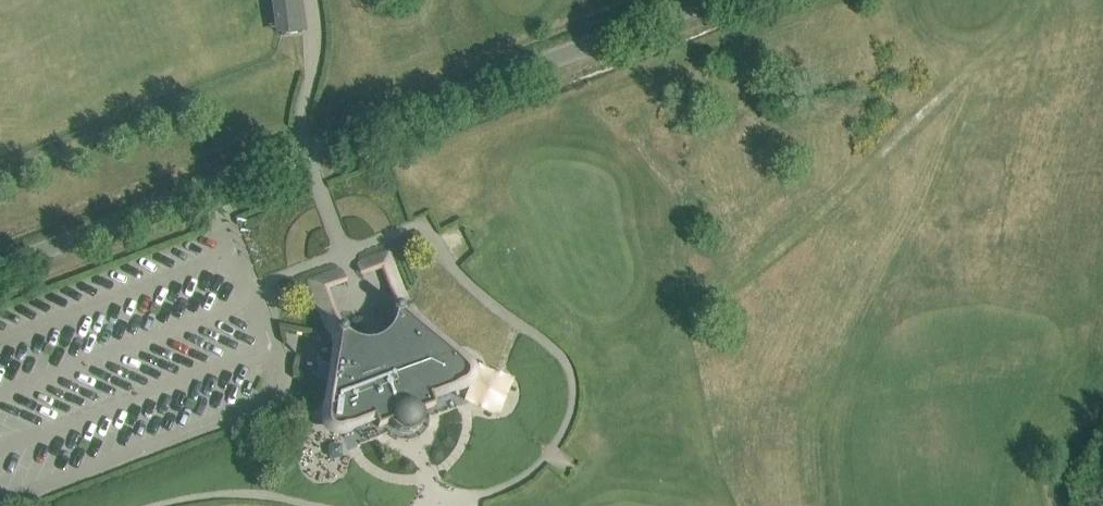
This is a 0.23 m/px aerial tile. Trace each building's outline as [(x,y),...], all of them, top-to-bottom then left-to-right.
[(277,37),(307,32),(302,0),(271,0),(277,37)] [(340,267),(309,280),(328,330),(337,331),(339,336),(323,431),(335,438),(357,431),(361,443),(388,432),(396,439),(409,441),(420,437),(428,427),(429,417),(458,407),(454,396),(464,392),(474,385),(478,375),(404,312),(406,300),(389,250),(357,261),(361,272),(345,278),(340,267)]
